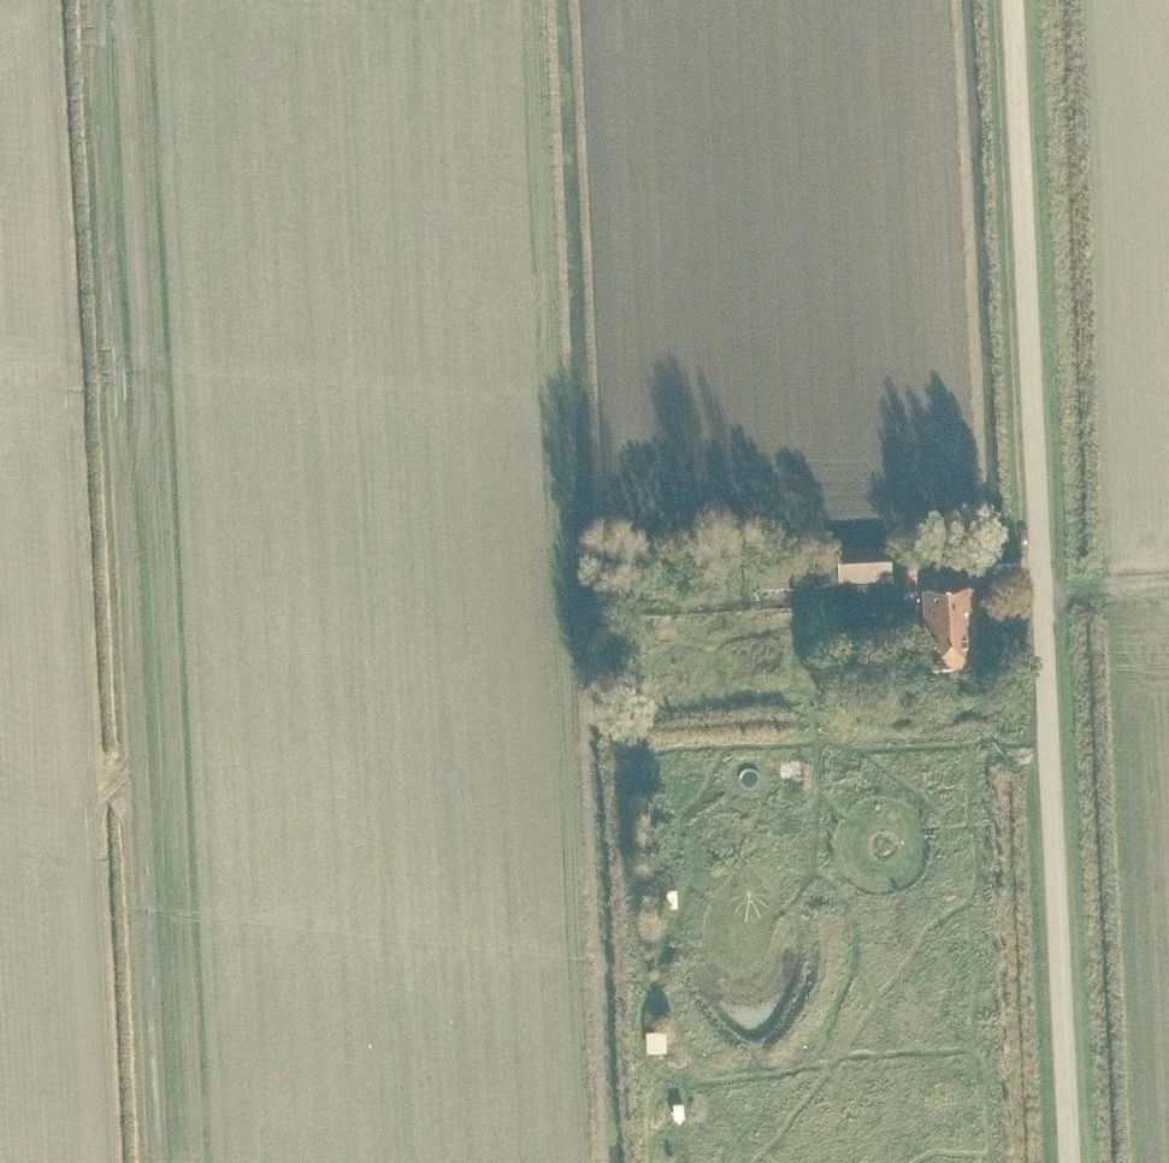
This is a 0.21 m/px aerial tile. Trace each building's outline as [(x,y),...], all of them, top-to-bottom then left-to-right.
[(838,587),(891,584),(889,554),(837,556),(838,587)] [(971,592),(923,594),(924,643),(929,643),(930,673),(970,672),(969,641),(973,641),(971,592)] [(667,1055),(666,1036),(646,1037),(647,1056),(667,1055)]
